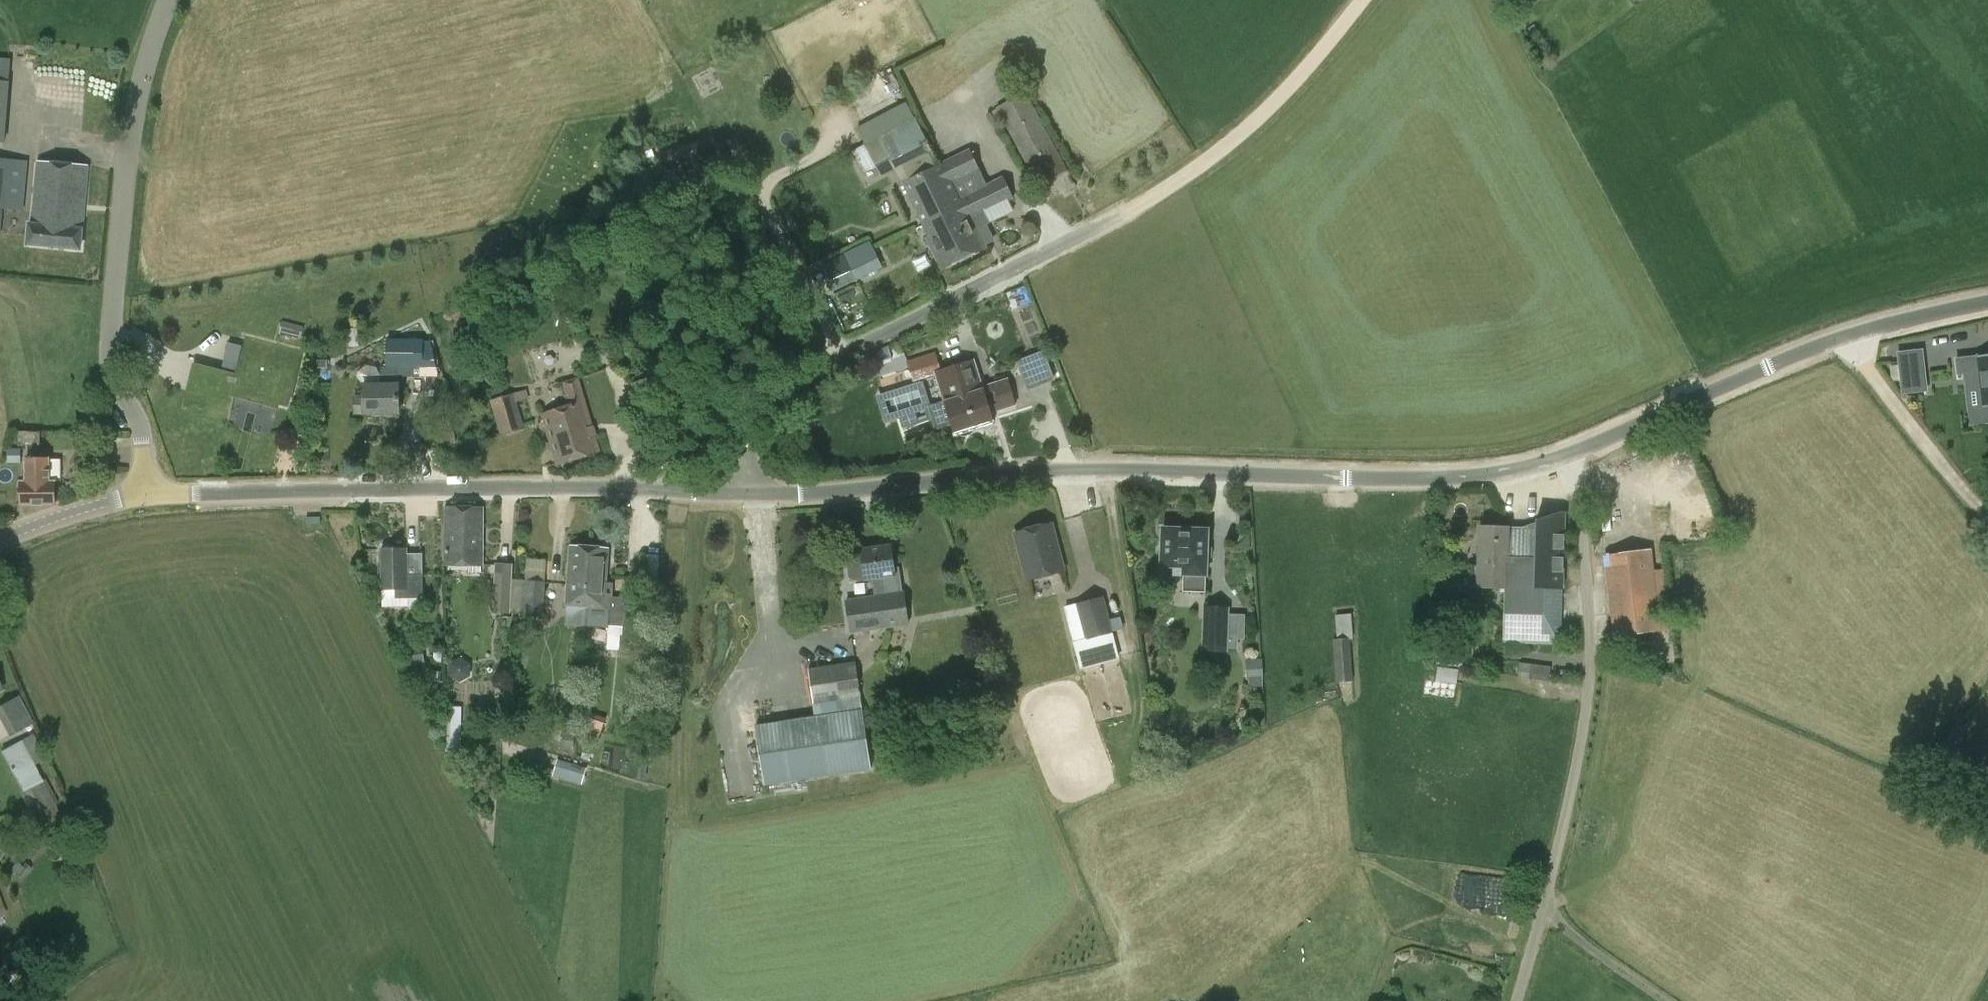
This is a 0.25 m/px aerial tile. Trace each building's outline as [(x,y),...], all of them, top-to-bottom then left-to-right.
[(0,59),(0,143),(5,143),(11,60),(0,59)] [(694,77),(703,96),(721,87),(712,69),(694,77)] [(1067,170),(1026,93),(998,108),(1039,185),(1067,170)] [(864,144),(876,168),(926,142),(913,119),(865,144),(864,144)] [(987,184),(970,148),(904,182),(931,234),(925,236),(942,270),(985,249),(984,246),(994,241),(987,226),(989,225),(983,214),(1013,199),(1002,177),(987,184)] [(0,236),(2,209),(23,211),(27,162),(0,160),(0,236)] [(29,226),(27,245),(81,249),(87,166),(37,163),(32,226),(29,226)] [(844,254),(858,281),(880,270),(867,243),(844,254)] [(851,289),(838,295),(842,303),(855,297),(851,289)] [(296,325),(283,321),(279,333),(293,336),(296,325)] [(422,377),(440,377),(432,345),(423,345),(423,340),(386,340),(386,367),(381,367),(381,385),(364,386),(364,395),(354,395),(354,414),(364,414),(398,414),(398,385),(398,370),(422,370),(422,377)] [(501,344),(488,349),(491,360),(505,355),(501,344)] [(1045,350),(1019,360),(1029,386),(1055,377),(1045,350)] [(935,353),(907,362),(913,383),(937,377),(945,402),(946,404),(934,408),(940,427),(952,423),(956,436),(993,424),(990,412),(986,401),(1008,394),(1004,381),(982,388),(974,362),(940,373),(935,353)] [(1977,356),(1977,357),(1956,360),(1957,374),(1979,372),(1983,408),(1987,407),(1987,355),(1977,356)] [(328,361),(318,361),(318,370),(328,370),(328,361)] [(852,372),(856,381),(866,376),(863,368),(852,372)] [(1924,373),(1900,376),(1902,394),(1926,391),(1924,373)] [(557,464),(598,452),(577,379),(564,383),(570,406),(542,414),(557,464)] [(527,390),(490,401),(501,436),(525,429),(517,402),(529,399),(527,390)] [(41,432),(19,432),(19,446),(40,446),(41,432)] [(19,448),(7,448),(7,462),(19,462),(19,448)] [(26,482),(21,483),(21,505),(55,504),(55,482),(49,482),(49,459),(26,459),(26,482)] [(482,509),(446,508),(445,565),(481,566),(482,509)] [(1470,587),(1476,587),(1501,588),(1505,587),(1503,642),(1555,644),(1558,513),(1507,526),(1478,525),(1477,563),(1470,563),(1470,580),(1470,587)] [(1033,530),(1016,534),(1029,582),(1063,573),(1050,525),(1033,530)] [(1163,529),(1163,567),(1176,567),(1175,575),(1182,575),(1182,590),(1207,591),(1207,561),(1211,559),(1211,549),(1208,547),(1208,531),(1163,529)] [(566,606),(588,608),(591,547),(570,546),(569,573),(566,606)] [(608,549),(591,547),(588,608),(604,609),(607,576),(608,549)] [(406,548),(382,548),(382,590),(407,590),(406,548)] [(850,634),(870,630),(906,624),(900,588),(902,588),(899,569),(894,569),(891,549),(880,551),(880,548),(862,551),(866,579),(871,578),(874,596),(844,601),(846,615),(850,634)] [(1641,548),(1609,553),(1609,555),(1601,556),(1603,563),(1613,639),(1670,632),(1662,569),(1654,570),(1651,550),(1641,551),(1641,548)] [(1448,560),(1448,552),(1432,552),(1432,560),(1448,560)] [(521,614),(543,615),(547,560),(525,559),(521,614)] [(510,614),(510,613),(513,575),(513,564),(495,563),(493,613),(510,614)] [(611,598),(609,626),(622,627),(621,642),(649,644),(653,588),(626,586),(625,599),(611,598)] [(1112,633),(1103,600),(1080,606),(1089,639),(1112,633)] [(1227,611),(1205,610),(1204,650),(1226,651),(1227,611)] [(1348,616),(1336,616),(1337,640),(1334,640),(1336,681),(1351,679),(1348,616)] [(423,650),(407,652),(410,677),(426,675),(423,650)] [(1434,664),(1444,665),(1445,653),(1435,652),(1434,664)] [(451,675),(460,680),(469,675),(469,664),(460,659),(451,664),(451,675)] [(853,663),(832,666),(837,701),(861,697),(853,663)] [(1549,681),(1551,667),(1519,663),(1518,678),(1549,681)] [(1261,664),(1247,664),(1248,682),(1261,681),(1261,664)] [(812,705),(837,701),(832,666),(806,669),(812,705)] [(1437,669),(1436,683),(1457,685),(1459,671),(1437,669)] [(31,722),(17,697),(0,707),(13,732),(31,722)] [(462,708),(445,708),(445,753),(462,753),(462,708)] [(871,771),(861,712),(754,729),(764,788),(871,771)] [(606,719),(592,714),(584,738),(599,742),(606,719)] [(574,735),(564,734),(563,746),(573,747),(574,735)] [(21,792),(35,818),(56,807),(52,799),(56,797),(51,786),(46,788),(20,740),(0,751),(0,754),(21,792)] [(553,777),(582,785),(586,768),(557,759),(553,777)] [(16,862),(9,870),(21,881),(31,870),(24,864),(21,867),(16,862)]
